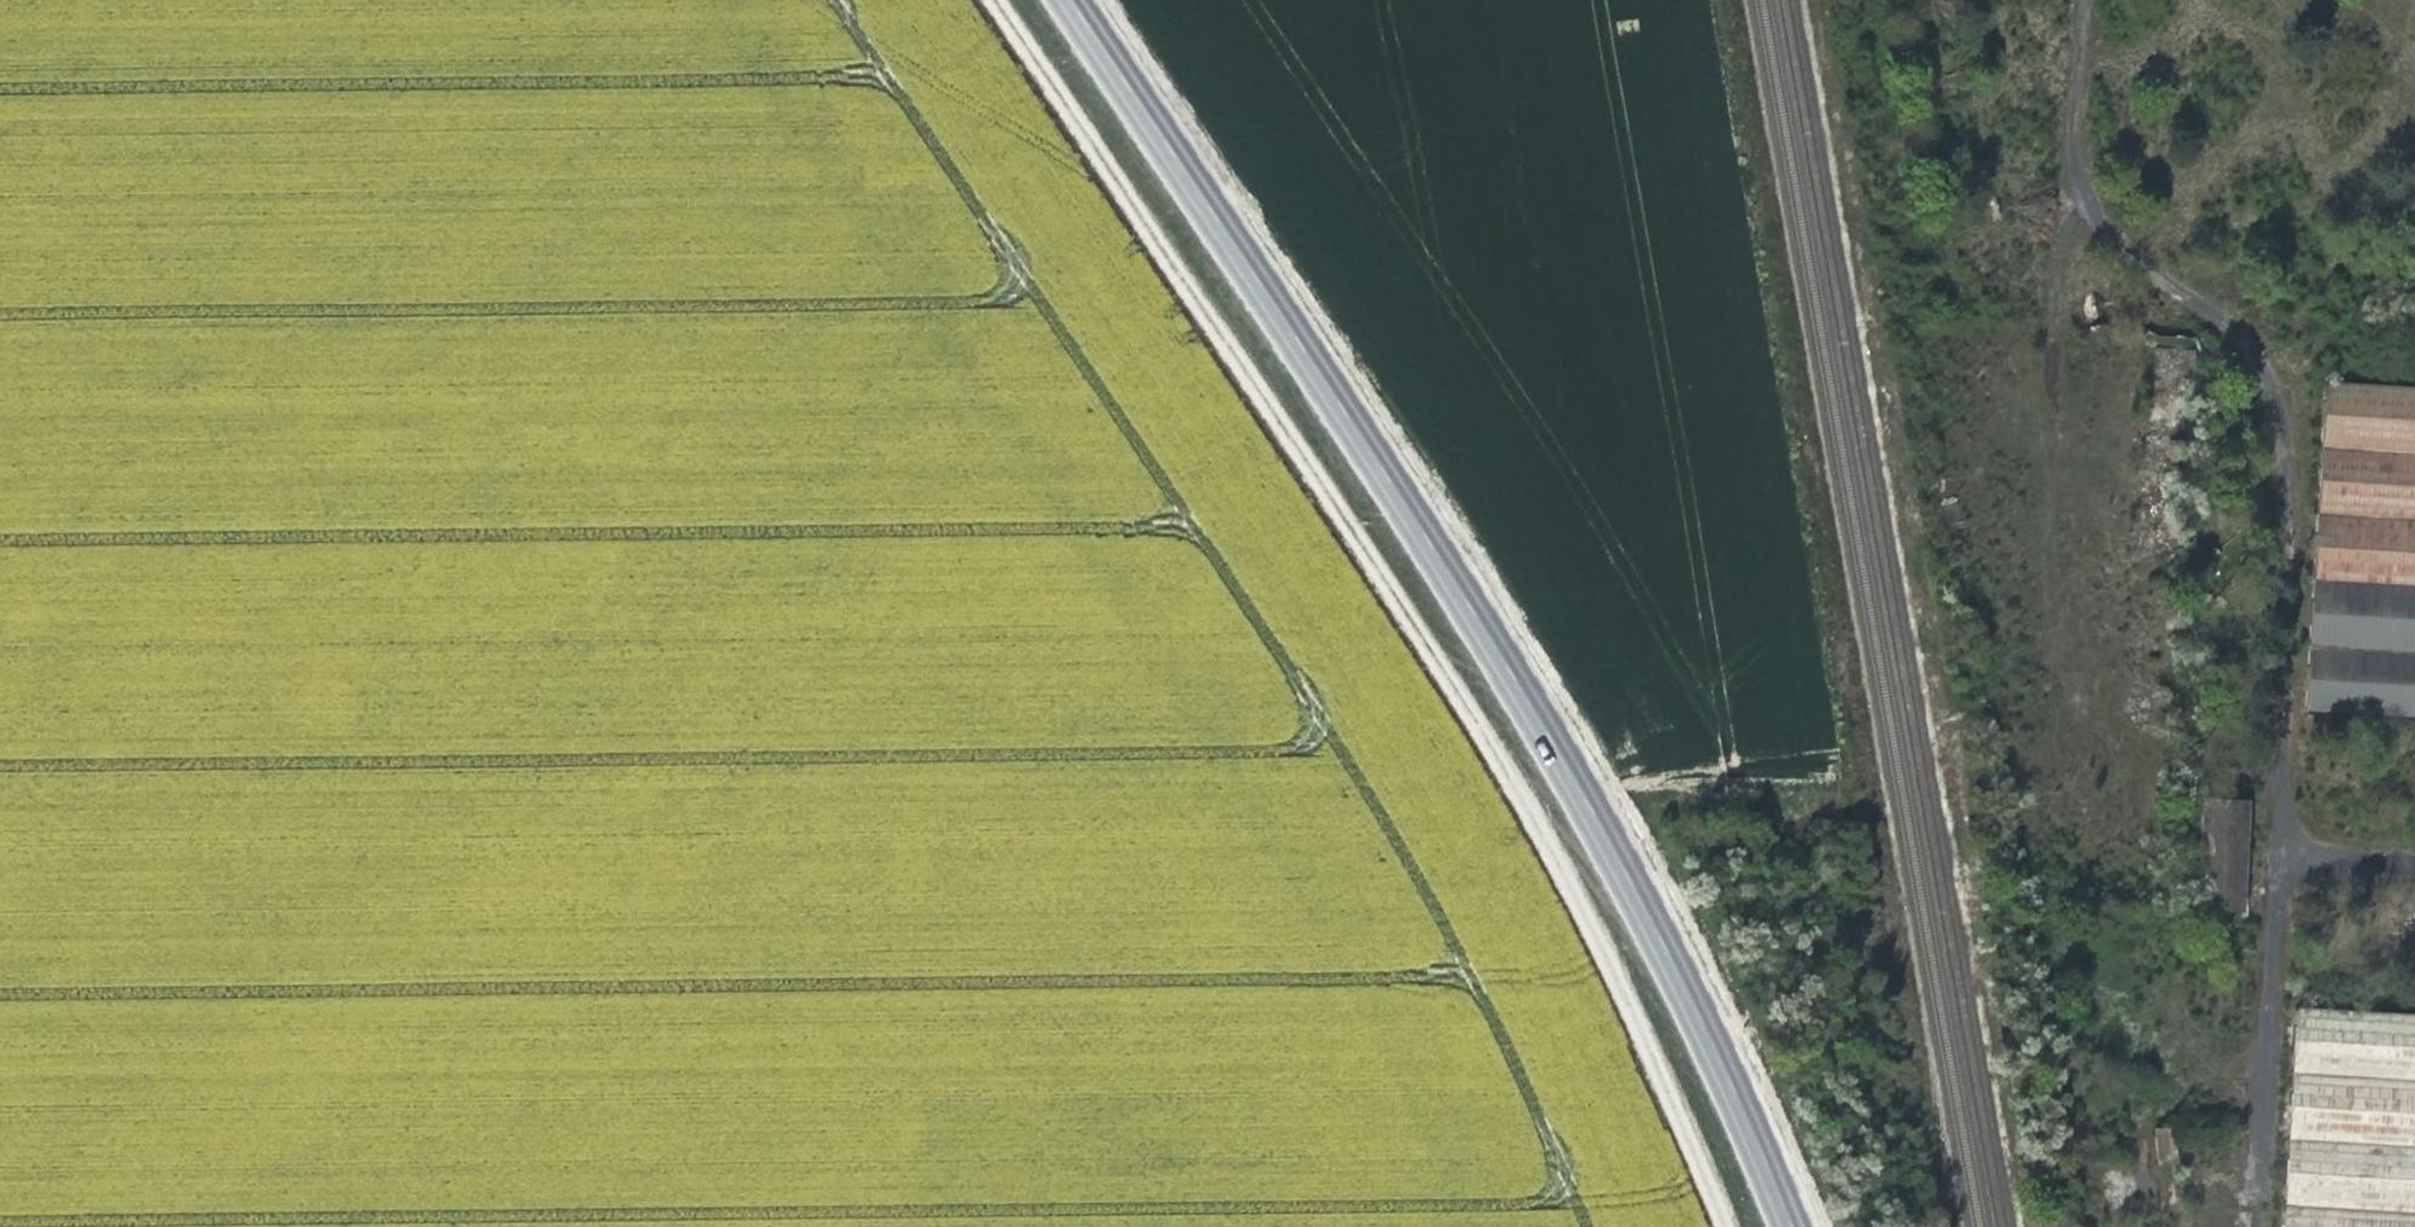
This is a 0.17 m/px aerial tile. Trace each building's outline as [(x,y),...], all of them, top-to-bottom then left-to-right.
[(2321,389),(2304,701),(2414,707),(2414,395),(2321,389)] [(2252,802),(2203,801),(2200,915),(2249,916),(2252,802)] [(2299,1008),(2285,1226),(2414,1226),(2414,1016),(2299,1008)]
